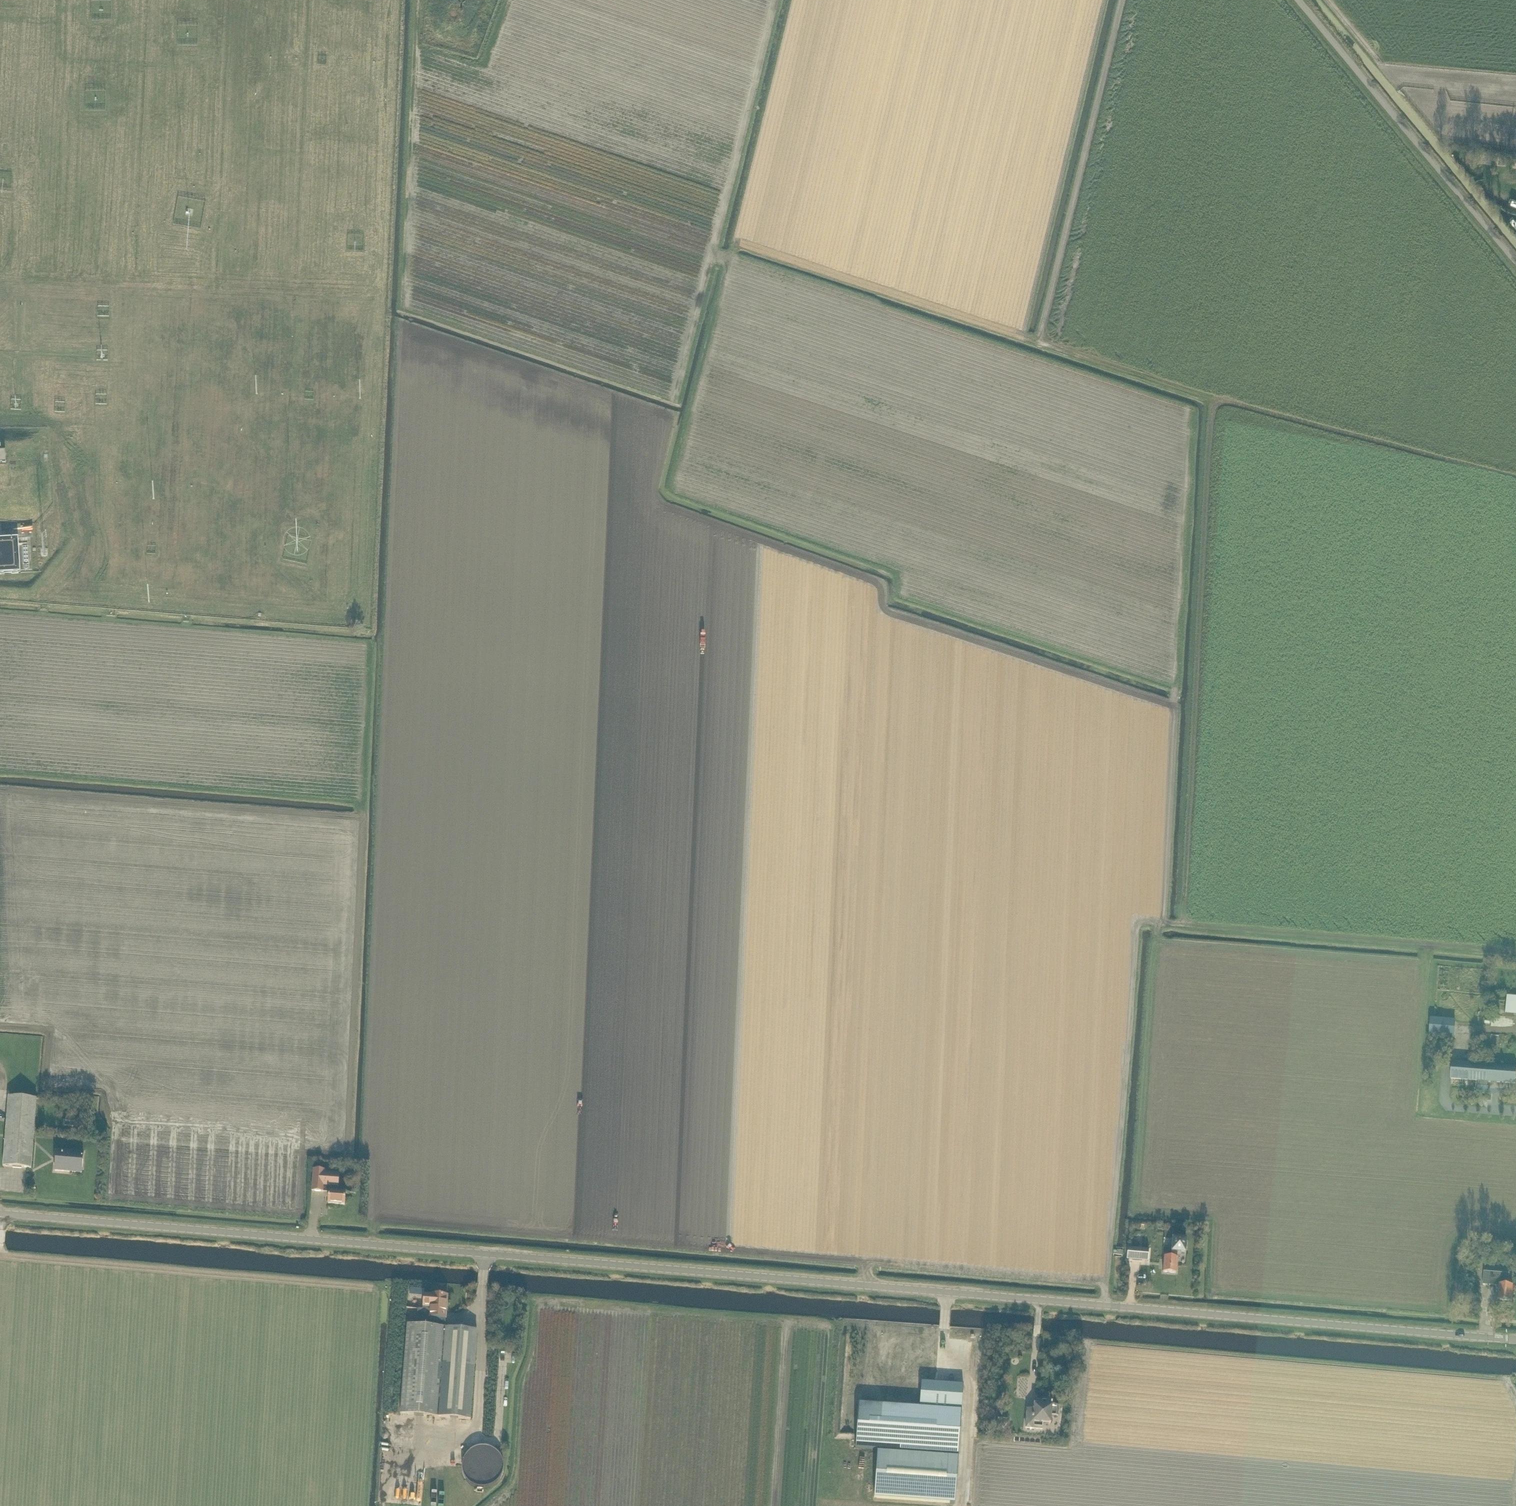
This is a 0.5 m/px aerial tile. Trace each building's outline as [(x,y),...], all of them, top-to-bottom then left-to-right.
[(22,572),(22,569),(20,537),(0,539),(0,573),(22,572)] [(1513,993),(1508,993),(1506,1014),(1515,1015),(1515,997),(1512,997),(1513,993)] [(1456,1022),(1431,1019),(1430,1037),(1455,1039),(1456,1022)] [(1452,1079),(1479,1082),(1478,1087),(1488,1087),(1488,1082),(1489,1082),(1515,1085),(1515,1080),(1515,1069),(1471,1065),(1453,1064),(1452,1079)] [(31,1169),(37,1100),(10,1098),(4,1167),(31,1169)] [(77,1127),(78,1119),(66,1118),(66,1126),(77,1127)] [(82,1173),(84,1153),(57,1151),(55,1171),(82,1173)] [(325,1174),(325,1171),(314,1170),(312,1192),(324,1193),(324,1190),(330,1191),(329,1204),(345,1205),(346,1193),(337,1192),(337,1188),(338,1188),(339,1175),(325,1174)] [(941,1227),(944,1236),(956,1233),(953,1223),(941,1227)] [(1185,1254),(1187,1240),(1173,1239),(1172,1253),(1172,1258),(1165,1257),(1164,1273),(1176,1274),(1178,1258),(1177,1258),(1177,1254),(1185,1254)] [(1142,1260),(1142,1250),(1130,1250),(1130,1260),(1142,1260)] [(1509,1286),(1510,1275),(1485,1273),(1484,1286),(1500,1287),(1499,1301),(1513,1302),(1514,1287),(1509,1286)] [(445,1330),(448,1296),(432,1295),(432,1296),(424,1295),(423,1310),(418,1310),(417,1328),(408,1327),(401,1415),(471,1420),(477,1333),(445,1330)] [(921,1390),(921,1383),(918,1383),(918,1381),(919,1373),(921,1373),(922,1355),(908,1354),(908,1352),(896,1351),(893,1379),(911,1380),(910,1389),(921,1390)] [(884,1448),(883,1498),(964,1501),(966,1454),(967,1455),(969,1381),(927,1379),(926,1404),(865,1402),(864,1448),(884,1448)] [(1052,1406),(1052,1400),(1043,1399),(1042,1406),(1034,1405),(1034,1413),(1027,1413),(1025,1429),(1042,1430),(1042,1424),(1051,1424),(1051,1416),(1058,1416),(1059,1407),(1052,1406)] [(998,1419),(997,1429),(1007,1430),(1007,1420),(998,1419)] [(500,1455),(491,1448),(481,1447),(471,1451),(464,1460),(463,1471),(467,1481),(475,1487),(486,1489),(496,1484),(503,1476),(504,1465),(500,1455)]
